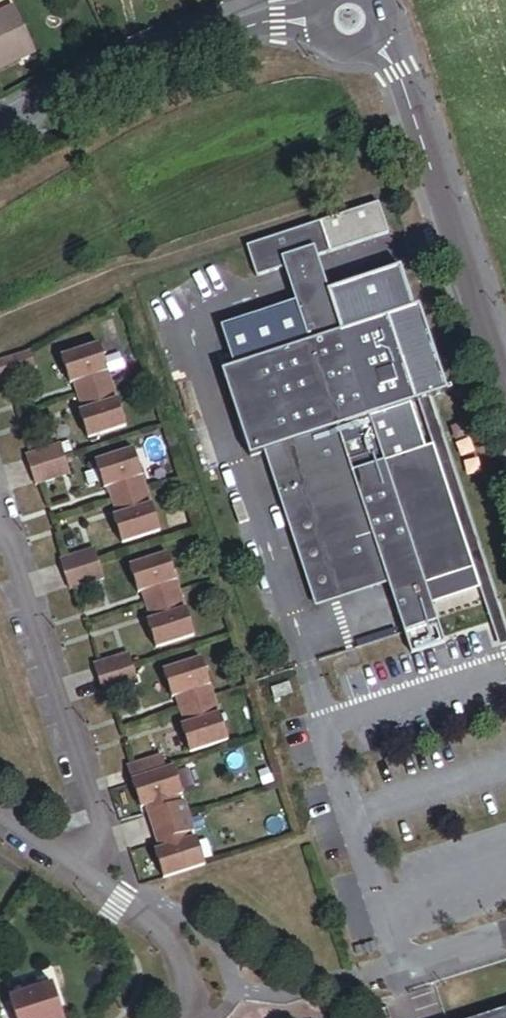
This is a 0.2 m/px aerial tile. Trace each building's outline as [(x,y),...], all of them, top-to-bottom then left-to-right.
[(15,8),(0,14),(0,68),(17,61),(15,55),(32,47),(15,8)] [(17,61),(35,53),(32,47),(15,55),(17,61)] [(285,270),(318,259),(330,254),(320,224),(247,249),(257,279),(285,270)] [(318,259),(285,270),(296,304),(329,293),(318,259)] [(413,396),(407,375),(388,318),(350,331),(351,332),(343,334),(329,293),(296,304),(225,326),(238,367),(222,373),(250,458),(265,454),(294,543),(305,516),(316,520),(315,528),(338,598),(388,582),(405,634),(441,623),(428,585),(427,580),(472,565),(433,447),(385,462),(371,418),(416,403),(413,396)] [(112,393),(99,352),(60,364),(69,391),(73,389),(78,404),(112,393)] [(474,570),(499,648),(505,646),(505,624),(421,370),(407,375),(413,396),(416,395),(433,447),(472,565),(427,580),(428,585),(474,570)] [(125,433),(112,393),(78,404),(83,418),(79,419),(88,446),(125,433)] [(41,490),(75,479),(66,450),(32,461),(41,490)] [(147,496),(135,457),(98,469),(106,496),(110,495),(114,507),(147,496)] [(160,537),(147,496),(114,507),(119,523),(116,524),(124,548),(160,537)] [(305,516),(294,543),(314,606),(338,598),(315,528),(316,520),(305,516)] [(74,593),(108,582),(100,553),(65,563),(74,593)] [(182,599),(169,558),(130,570),(139,597),(143,596),(147,610),(182,599)] [(195,639),(182,599),(147,610),(152,624),(149,625),(157,651),(195,639)] [(142,684),(133,655),(99,666),(108,695),(142,684)] [(217,702),(203,661),(165,673),(173,699),(177,698),(182,713),(217,702)] [(292,696),(289,685),(274,691),(275,701),(292,696)] [(230,742),(217,702),(182,713),(187,726),(183,728),(192,754),(230,742)] [(185,796),(176,769),(168,771),(163,757),(132,768),(145,809),(150,807),(181,797),(185,796)] [(152,813),(183,803),(181,797),(150,807),(152,813)] [(197,832),(187,802),(183,803),(152,813),(162,844),(193,834),(197,832)] [(164,850),(195,840),(193,834),(162,844),(164,850)] [(208,863),(200,838),(195,840),(164,850),(159,852),(167,876),(208,863)] [(53,984),(10,997),(17,1017),(64,1017),(53,984)]
